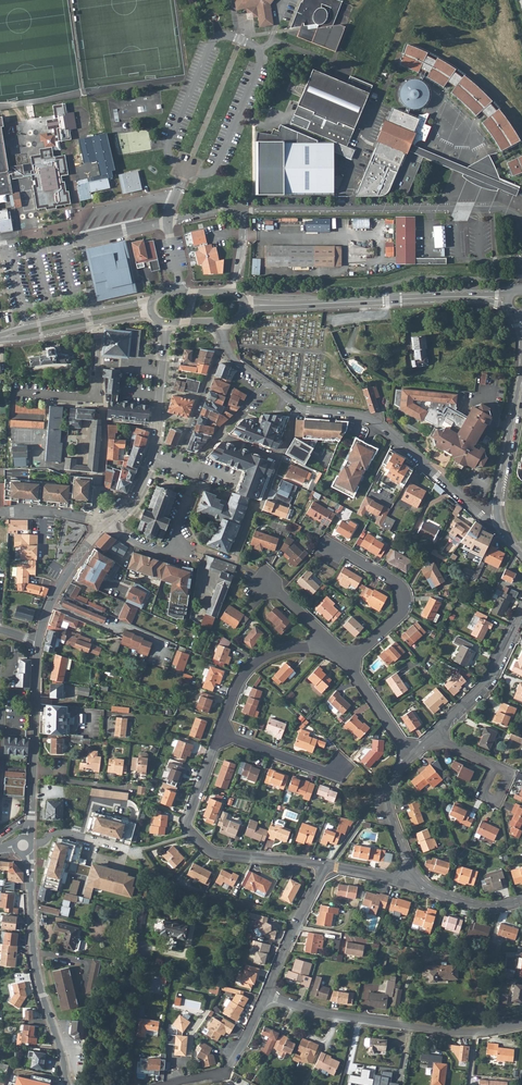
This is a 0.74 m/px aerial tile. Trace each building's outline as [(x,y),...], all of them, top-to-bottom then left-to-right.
[(269,4),(272,0),(234,0),(235,7),(238,10),(245,9),(246,13),(251,13),(252,18),(256,17),(258,25),(260,27),(269,26),(272,22),(269,4)] [(337,52),(347,27),(341,25),(334,26),(344,2),(340,0),(305,0),(304,2),(299,13),(301,14),(296,27),(303,26),(305,26),(306,36),(314,39),(313,42),(337,52)] [(299,13),(304,2),(302,2),(292,28),(296,27),(301,14),(299,13)] [(305,26),(303,26),(299,37),(313,42),(314,39),(306,36),(305,26)] [(419,68),(422,69),(425,71),(428,73),(426,76),(442,87),(446,81),(453,86),(449,92),(463,104),(474,115),(480,110),(486,117),(480,122),(500,151),(519,139),(498,109),(496,110),(489,102),(491,101),(472,83),(462,74),(460,77),(453,71),(454,68),(435,57),(434,60),(425,55),(426,53),(407,44),(398,65),(416,73),(419,68)] [(422,69),(417,80),(421,81),(425,71),(422,69)] [(348,84),(314,70),(292,124),(335,141),(348,147),(371,93),(374,86),(351,76),(348,84)] [(403,104),(405,106),(409,108),(411,108),(415,108),(419,108),(422,105),(425,102),(427,99),(428,94),(427,90),(426,86),(424,83),(421,81),(417,80),(414,79),(411,80),(408,80),(405,82),(402,85),(400,88),(399,93),(399,96),(401,101),(403,104)] [(11,193),(11,192),(8,175),(11,174),(12,180),(32,177),(33,181),(35,181),(36,184),(33,185),(37,209),(47,208),(48,210),(58,208),(57,206),(72,204),(70,191),(68,192),(66,183),(63,183),(62,176),(69,175),(66,155),(54,158),(53,151),(59,150),(62,147),(61,143),(73,141),(72,131),(79,129),(76,113),(68,114),(66,102),(52,104),(55,118),(46,119),(48,129),(53,128),(54,134),(56,146),(44,148),(39,149),(40,154),(31,156),(33,170),(31,171),(31,173),(24,175),(22,165),(9,167),(10,171),(8,172),(0,127),(0,195),(11,193)] [(392,109),(354,196),(378,196),(383,194),(386,193),(389,190),(392,182),(406,150),(398,147),(401,140),(402,141),(408,127),(402,125),(406,115),(402,113),(392,109)] [(419,121),(406,115),(402,125),(408,127),(402,141),(401,140),(398,147),(406,150),(424,158),(460,173),(496,188),(515,196),(517,190),(499,182),(498,178),(495,170),(494,166),(487,154),(463,167),(408,144),(419,121)] [(283,159),(283,141),(318,141),(318,140),(280,125),(278,131),(274,128),(271,134),(257,132),(256,141),(256,195),(283,195),(283,181),(275,181),(275,176),(276,159),(283,159)] [(43,141),(44,148),(56,146),(54,134),(47,135),(47,132),(39,134),(41,142),(43,141)] [(106,133),(77,140),(82,162),(95,160),(98,175),(90,177),(90,180),(107,176),(111,176),(110,170),(114,170),(106,133)] [(318,141),(283,141),(283,159),(276,159),(275,176),(275,181),(283,181),(283,195),(333,195),(333,196),(335,196),(335,185),(334,183),(334,173),(335,152),(335,141),(318,141)] [(348,147),(335,141),(335,152),(351,159),(355,151),(348,147)] [(505,162),(512,176),(521,172),(521,155),(505,162)] [(135,170),(118,174),(121,193),(139,189),(135,170)] [(337,174),(334,173),(334,183),(339,185),(343,177),(337,174)] [(496,188),(460,173),(464,177),(476,185),(482,188),(486,189),(491,190),(494,190),(497,191),(496,188)] [(87,177),(75,179),(80,200),(91,198),(90,192),(110,188),(107,176),(90,180),(88,180),(87,177)] [(498,178),(499,182),(517,190),(521,187),(498,178)] [(18,190),(11,192),(11,193),(13,205),(14,206),(21,205),(18,190)] [(13,231),(11,218),(8,218),(7,216),(10,215),(9,211),(7,212),(7,209),(0,211),(0,233),(13,231)] [(413,217),(394,217),(393,265),(444,266),(444,259),(413,259),(413,217)] [(354,218),(353,228),(370,229),(370,219),(354,218)] [(303,233),(303,225),(281,224),(281,233),(303,233)] [(201,228),(187,231),(190,245),(195,244),(196,250),(192,250),(195,264),(199,263),(201,273),(219,271),(221,258),(216,259),(213,246),(209,247),(208,242),(205,243),(201,228)] [(130,241),(135,268),(148,265),(150,272),(158,270),(152,239),(143,241),(142,239),(130,241)] [(87,251),(97,297),(131,289),(121,243),(87,251)] [(332,265),(332,245),(263,244),(263,252),(263,265),(332,265)] [(340,245),(332,245),(332,265),(340,265),(340,245)] [(391,247),(383,247),(383,257),(391,257),(391,247)] [(253,258),(252,274),(261,275),(262,258),(253,258)] [(126,336),(126,334),(111,332),(111,331),(105,331),(103,353),(105,353),(105,354),(114,356),(115,357),(116,357),(117,356),(118,356),(119,355),(127,355),(128,354),(137,355),(137,353),(138,348),(137,348),(139,333),(130,332),(129,337),(126,336)] [(411,337),(413,350),(414,350),(425,349),(426,349),(424,335),(411,337)] [(34,358),(29,358),(30,367),(42,365),(45,364),(55,363),(73,364),(73,357),(69,356),(54,354),(53,349),(52,348),(49,348),(48,350),(48,355),(45,356),(44,356),(34,358)] [(425,349),(414,350),(415,360),(412,361),(413,368),(428,365),(427,357),(426,357),(425,349)] [(183,362),(191,363),(191,358),(192,351),(184,350),(183,362)] [(191,363),(196,364),(209,366),(211,359),(214,352),(200,350),(198,359),(191,358),(191,363)] [(179,369),(179,370),(188,371),(206,375),(207,373),(209,366),(196,364),(191,363),(183,362),(181,362),(179,369)] [(217,371),(215,376),(216,376),(216,375),(222,378),(231,381),(233,375),(236,372),(237,370),(236,370),(220,363),(217,371)] [(103,370),(103,373),(105,401),(109,401),(113,402),(117,371),(111,370),(103,370)] [(109,401),(109,405),(129,407),(149,409),(150,409),(150,406),(132,404),(117,402),(118,390),(120,376),(120,371),(117,371),(113,402),(109,401)] [(238,373),(237,374),(235,375),(233,382),(236,384),(235,385),(248,393),(252,385),(249,382),(245,380),(240,377),(240,376),(240,375),(239,374),(238,373)] [(186,382),(184,390),(191,392),(197,393),(200,382),(187,378),(186,382)] [(221,381),(214,378),(213,382),(210,390),(226,395),(230,385),(230,384),(231,381),(222,378),(221,381)] [(177,380),(176,380),(175,383),(173,389),(177,390),(183,392),(184,390),(186,382),(177,380)] [(371,387),(364,389),(367,399),(369,407),(371,413),(378,411),(378,412),(379,412),(379,410),(378,408),(375,398),(371,387)] [(232,392),(230,398),(230,399),(228,403),(236,407),(237,405),(237,404),(240,398),(244,400),(247,395),(234,388),(232,392)] [(210,390),(206,399),(212,401),(226,406),(237,411),(239,408),(236,407),(228,403),(230,399),(230,398),(210,390)] [(435,426),(429,437),(433,439),(435,445),(435,446),(443,451),(444,449),(452,454),(451,455),(454,457),(455,461),(454,462),(463,466),(467,465),(474,469),(474,468),(481,466),(486,458),(485,458),(484,451),(484,450),(487,446),(490,440),(485,437),(481,443),(480,447),(478,451),(476,450),(480,443),(477,440),(486,424),(481,421),(483,418),(489,421),(491,417),(491,416),(488,410),(488,409),(480,404),(480,405),(473,406),(472,406),(469,410),(470,410),(466,417),(454,410),(456,408),(455,407),(456,395),(401,390),(401,391),(395,391),(394,405),(400,408),(403,403),(405,404),(400,411),(419,422),(422,421),(423,420),(435,426)] [(172,397),(167,411),(188,417),(195,400),(191,399),(190,399),(187,398),(186,399),(172,395),(172,397)] [(204,407),(203,408),(218,415),(224,417),(228,419),(234,413),(237,411),(226,406),(212,401),(211,403),(211,404),(205,402),(204,407)] [(16,405),(16,412),(45,415),(45,408),(16,405)] [(109,405),(107,418),(126,420),(148,422),(149,409),(129,407),(109,405)] [(47,439),(46,462),(60,463),(62,443),(60,443),(60,437),(61,419),(63,407),(50,406),(49,413),(47,439)] [(71,409),(69,427),(81,428),(82,419),(93,420),(94,420),(94,419),(100,420),(99,414),(94,414),(95,410),(77,408),(76,409),(75,409),(71,409)] [(199,419),(197,424),(205,425),(214,427),(217,425),(220,426),(228,419),(224,417),(218,415),(203,408),(201,414),(199,419)] [(260,425),(244,419),(232,431),(238,436),(253,442),(254,441),(276,449),(278,446),(286,423),(287,416),(264,414),(262,419),(260,425)] [(329,420),(296,417),(295,436),(303,437),(303,438),(336,441),(336,440),(339,441),(343,434),(346,429),(347,422),(336,421),(335,423),(329,423),(329,420)] [(11,419),(11,427),(12,427),(44,429),(45,423),(11,419)] [(93,420),(91,440),(100,441),(101,437),(101,423),(100,420),(94,419),(94,420),(93,420)] [(194,431),(191,439),(198,441),(203,442),(206,443),(211,437),(213,437),(214,427),(205,425),(197,424),(194,431)] [(108,433),(108,439),(111,439),(116,440),(116,435),(116,432),(118,432),(118,425),(108,425),(108,429),(108,433)] [(139,429),(136,435),(147,439),(150,432),(147,431),(141,429),(139,429)] [(171,429),(166,443),(177,446),(178,441),(179,440),(181,434),(180,433),(175,431),(171,429)] [(134,442),(133,446),(145,448),(146,444),(148,439),(147,439),(136,435),(134,442)] [(295,437),(285,454),(304,465),(310,455),(309,455),(313,448),(295,437)] [(108,448),(107,460),(109,460),(118,461),(119,448),(125,449),(126,440),(119,440),(116,440),(111,439),(108,439),(108,444),(108,448)] [(198,441),(191,439),(189,443),(187,450),(196,453),(198,451),(202,447),(206,443),(203,442),(198,441)] [(334,484),(332,487),(338,490),(344,493),(352,497),(354,493),(355,493),(358,487),(357,486),(360,480),(361,481),(363,476),(362,476),(365,470),(367,470),(369,466),(368,465),(371,459),(372,460),(375,454),(374,453),(376,449),(367,444),(363,442),(357,439),(355,443),(354,444),(351,449),(352,449),(349,455),(348,454),(345,459),(347,460),(343,466),(342,466),(340,470),(341,471),(338,477),(337,476),(334,481),(334,484)] [(66,458),(65,470),(95,472),(98,473),(100,441),(91,440),(88,467),(76,466),(76,459),(66,458)] [(133,447),(130,456),(141,460),(145,448),(133,446),(134,442),(132,441),(131,441),(130,446),(133,447)] [(221,443),(210,454),(216,460),(242,470),(243,466),(247,467),(245,471),(240,487),(237,494),(248,498),(254,499),(261,501),(275,464),(272,463),(252,455),(252,454),(221,443)] [(26,446),(11,447),(11,448),(12,459),(13,459),(13,467),(27,466),(26,458),(27,458),(26,446)] [(405,459),(389,450),(382,464),(390,468),(389,471),(386,476),(391,478),(404,486),(410,475),(413,470),(405,466),(405,467),(401,465),(405,459)] [(123,461),(122,469),(129,472),(131,473),(136,474),(138,468),(141,460),(130,456),(129,460),(123,459),(123,461)] [(107,460),(106,465),(112,466),(119,466),(118,474),(113,473),(113,476),(112,480),(111,488),(110,489),(117,491),(120,480),(122,469),(123,461),(118,461),(109,460),(107,460)] [(463,466),(454,462),(453,465),(461,470),(463,466)] [(290,464),(285,476),(291,479),(292,478),(303,483),(308,472),(290,464)] [(120,480),(117,491),(127,494),(128,490),(131,484),(132,482),(134,477),(136,474),(131,473),(129,472),(122,469),(120,480)] [(113,473),(106,472),(105,475),(105,478),(104,487),(106,487),(110,489),(111,488),(112,480),(113,476),(113,473)] [(93,477),(74,476),(72,493),(72,500),(72,502),(92,503),(94,486),(92,486),(93,477)] [(404,486),(391,478),(389,482),(402,489),(404,486)] [(4,500),(4,505),(11,505),(11,503),(11,500),(19,501),(19,500),(19,497),(24,498),(23,501),(32,502),(33,500),(60,503),(60,504),(68,505),(68,500),(69,492),(69,486),(56,485),(56,483),(28,480),(20,480),(4,479),(4,484),(4,497),(4,500)] [(410,483),(402,500),(417,508),(425,491),(410,483)] [(433,487),(433,488),(440,495),(444,491),(440,487),(438,485),(435,483),(433,487)] [(145,537),(146,538),(147,537),(150,538),(150,539),(152,539),(152,538),(156,537),(156,538),(157,538),(157,537),(160,538),(161,538),(161,539),(162,540),(162,539),(163,539),(164,538),(163,538),(165,531),(166,531),(166,530),(168,530),(168,529),(167,529),(170,520),(171,521),(172,520),(170,519),(171,518),(170,518),(169,519),(167,518),(169,513),(170,514),(170,513),(171,508),(172,509),(172,508),(171,508),(173,504),(174,504),(174,503),(173,502),(175,499),(176,499),(176,498),(175,497),(176,494),(177,495),(178,494),(177,493),(176,492),(176,493),(172,492),(173,491),(162,487),(161,488),(158,487),(158,486),(158,485),(157,486),(156,486),(156,487),(157,487),(156,490),(155,490),(154,491),(155,491),(154,495),(153,495),(152,496),(153,496),(152,500),(151,500),(150,501),(151,501),(150,505),(149,505),(149,506),(148,511),(146,510),(146,509),(145,508),(145,510),(144,509),(144,510),(145,510),(141,519),(140,519),(140,520),(141,520),(141,521),(138,529),(138,528),(137,529),(138,529),(138,530),(139,531),(139,530),(145,532),(144,532),(144,533),(145,533),(146,536),(145,537)] [(237,494),(232,493),(230,498),(229,502),(221,499),(220,501),(215,499),(216,496),(204,492),(200,504),(196,513),(221,522),(218,530),(217,529),(215,535),(212,534),(207,545),(227,553),(232,542),(233,542),(242,520),(246,507),(245,506),(248,498),(237,494)] [(364,500),(357,514),(362,517),(366,510),(372,513),(379,517),(375,524),(380,527),(386,517),(387,515),(390,510),(383,507),(382,508),(377,505),(372,502),(372,501),(365,497),(364,500)] [(266,500),(262,510),(277,515),(286,518),(290,509),(266,500)] [(325,525),(328,527),(335,516),(314,503),(307,514),(323,524),(325,525)] [(463,508),(458,503),(452,514),(456,517),(463,508)] [(386,517),(380,527),(389,532),(395,522),(386,517)] [(461,542),(471,528),(467,525),(465,529),(459,525),(462,521),(456,517),(451,525),(453,527),(449,533),(455,537),(454,539),(460,543),(461,542)] [(8,524),(8,535),(14,535),(16,536),(17,530),(27,531),(27,521),(9,520),(8,524)] [(340,525),(336,532),(349,539),(355,529),(357,525),(350,521),(349,523),(349,524),(348,525),(342,521),(341,523),(340,525)] [(467,525),(462,521),(459,525),(465,529),(467,525)] [(476,522),(471,528),(461,542),(464,544),(462,548),(482,558),(492,535),(480,529),(481,525),(476,522)] [(296,523),(293,527),(300,531),(302,526),(296,523)] [(423,523),(418,533),(433,542),(439,531),(423,523)] [(263,535),(254,532),(250,544),(254,545),(253,548),(261,551),(263,547),(263,545),(265,546),(265,545),(269,546),(268,548),(274,550),(279,539),(264,533),(263,535)] [(105,534),(96,544),(101,548),(107,541),(111,537),(105,534)] [(367,534),(361,545),(377,555),(377,556),(381,558),(387,547),(375,539),(375,538),(367,534)] [(16,536),(14,535),(14,548),(20,548),(20,561),(29,560),(36,560),(37,536),(16,536)] [(107,541),(101,548),(106,552),(107,551),(110,547),(116,540),(111,537),(107,541)] [(280,549),(284,551),(294,561),(292,563),(296,566),(308,553),(304,550),(302,552),(292,543),(294,541),(287,537),(281,548),(280,549)] [(110,547),(107,551),(114,554),(116,552),(124,556),(128,548),(117,542),(118,541),(116,540),(110,547)] [(488,557),(486,561),(498,567),(504,553),(497,550),(497,549),(493,547),(488,557)] [(81,566),(73,579),(81,583),(86,586),(89,587),(95,590),(102,579),(103,579),(108,571),(109,571),(115,562),(114,561),(103,555),(95,549),(91,556),(90,555),(88,560),(89,560),(86,564),(84,568),(81,566)] [(390,549),(384,560),(396,567),(406,573),(413,562),(390,549)] [(130,560),(127,568),(144,574),(154,577),(161,580),(166,564),(153,559),(133,552),(131,559),(130,560)] [(214,558),(210,570),(221,574),(225,562),(214,558)] [(36,560),(29,560),(28,564),(17,564),(17,583),(18,583),(26,583),(28,583),(28,574),(35,574),(36,560)] [(213,623),(214,624),(225,596),(236,566),(225,562),(221,574),(202,625),(211,629),(213,623)] [(420,569),(426,579),(429,577),(435,587),(444,581),(435,565),(433,562),(420,569)] [(182,569),(166,564),(161,580),(166,581),(165,583),(170,585),(171,586),(167,615),(177,619),(179,618),(185,620),(189,595),(187,595),(188,588),(190,589),(190,584),(196,585),(196,584),(191,583),(191,579),(189,579),(189,576),(192,576),(193,569),(182,567),(182,569)] [(462,566),(460,570),(470,575),(473,577),(473,576),(475,572),(472,570),(473,569),(471,568),(470,570),(462,566)] [(343,567),(336,579),(341,581),(339,584),(346,588),(347,587),(349,585),(356,589),(362,578),(343,567)] [(308,569),(297,581),(312,595),(319,587),(309,577),(312,573),(308,569)] [(505,570),(501,579),(511,584),(515,575),(505,570)] [(429,577),(426,579),(431,589),(435,587),(429,577)] [(18,583),(18,591),(23,591),(24,591),(46,597),(49,588),(42,586),(41,586),(26,583),(18,583)] [(68,587),(64,594),(80,601),(89,605),(94,607),(102,611),(103,611),(103,610),(102,609),(103,608),(87,601),(88,599),(77,595),(80,590),(81,588),(71,583),(68,587)] [(140,585),(134,583),(132,589),(131,588),(127,596),(128,597),(126,603),(136,608),(141,610),(144,602),(142,601),(144,597),(146,598),(150,592),(140,585)] [(505,585),(503,590),(507,592),(516,597),(519,592),(505,585)] [(503,590),(497,588),(495,592),(491,602),(495,604),(491,611),(502,616),(509,600),(511,601),(513,596),(506,593),(507,592),(503,590)] [(368,607),(373,610),(376,605),(381,608),(386,600),(387,598),(373,590),(372,592),(368,589),(362,600),(366,602),(368,607)] [(80,601),(64,594),(59,604),(62,605),(76,611),(80,601)] [(315,607),(316,609),(324,600),(336,612),(338,610),(324,597),(315,607)] [(430,597),(421,616),(432,621),(435,623),(440,615),(436,613),(441,603),(430,597)] [(324,600),(316,609),(329,620),(330,619),(333,622),(341,613),(338,610),(336,612),(324,600)] [(76,611),(90,617),(92,611),(87,609),(89,605),(80,601),(76,611)] [(124,602),(117,618),(129,623),(136,608),(126,603),(124,602)] [(222,619),(226,621),(228,619),(233,621),(232,624),(238,627),(245,613),(229,605),(222,619)] [(17,606),(15,616),(33,621),(35,611),(17,606)] [(102,611),(94,607),(92,611),(90,617),(92,618),(104,623),(106,618),(101,615),(102,611)] [(274,607),(266,616),(277,626),(275,629),(281,634),(284,631),(283,629),(290,622),(274,607)] [(56,610),(49,630),(85,642),(86,638),(61,628),(64,619),(68,620),(69,617),(66,615),(66,614),(64,614),(56,610)] [(351,617),(343,626),(355,637),(363,628),(356,621),(351,617)] [(481,617),(473,634),(484,639),(487,632),(488,632),(493,623),(481,617)] [(417,623),(401,636),(410,646),(425,633),(421,628),(417,623)] [(255,625),(243,639),(251,645),(253,643),(255,639),(256,640),(263,632),(255,625)] [(49,630),(44,650),(53,653),(57,637),(65,640),(64,643),(79,649),(75,659),(87,663),(90,658),(87,656),(89,652),(93,653),(96,646),(85,642),(49,630)] [(120,644),(129,647),(134,635),(134,634),(125,631),(121,641),(120,644)] [(143,638),(134,635),(129,647),(129,648),(139,651),(142,640),(143,638)] [(455,661),(466,666),(474,650),(471,649),(473,644),(456,636),(454,641),(462,645),(455,661)] [(121,641),(113,639),(109,650),(111,651),(113,652),(117,653),(120,644),(121,641)] [(152,643),(142,640),(139,651),(138,652),(147,656),(150,649),(152,643)] [(390,645),(379,656),(387,665),(393,660),(394,661),(404,653),(395,642),(391,646),(390,645)] [(215,653),(213,658),(227,663),(230,657),(227,656),(230,648),(218,644),(215,653)] [(189,656),(177,652),(173,664),(177,666),(176,670),(183,672),(189,656)] [(518,662),(516,661),(511,669),(521,675),(521,654),(518,662)] [(53,671),(51,680),(53,680),(62,682),(69,659),(57,655),(55,662),(57,662),(54,672),(53,671)] [(16,687),(22,687),(30,688),(31,660),(27,660),(20,659),(20,673),(17,673),(16,687)] [(285,662),(274,675),(283,683),(294,670),(285,662)] [(324,676),(326,673),(321,669),(322,668),(319,665),(308,677),(316,684),(315,686),(322,692),(329,685),(327,683),(330,680),(326,676),(325,677),(324,676)] [(224,671),(210,666),(202,687),(212,691),(215,682),(219,684),(224,671)] [(396,673),(386,680),(390,686),(398,697),(408,690),(396,673)] [(459,673),(445,685),(454,696),(459,691),(458,689),(466,681),(459,673)] [(62,682),(53,680),(53,684),(51,684),(51,698),(65,699),(65,694),(62,694),(63,685),(62,684),(62,682)] [(90,696),(91,688),(79,686),(78,694),(90,696)] [(254,716),(255,715),(256,710),(264,690),(253,686),(252,691),(251,691),(244,712),(254,716)] [(438,710),(437,708),(438,707),(443,702),(445,704),(448,701),(438,690),(428,699),(427,700),(424,703),(434,714),(438,710)] [(344,714),(351,705),(339,695),(340,694),(337,691),(326,703),(330,705),(329,706),(336,713),(337,712),(339,710),(344,714)] [(209,714),(211,708),(209,708),(211,703),(213,703),(215,697),(202,692),(195,709),(209,714)] [(494,718),(493,721),(506,726),(508,721),(511,712),(514,713),(516,708),(502,702),(497,715),(496,715),(495,716),(494,718)] [(45,724),(45,735),(47,735),(64,736),(66,736),(66,725),(66,719),(67,719),(67,707),(46,705),(45,718),(45,724)] [(411,711),(402,718),(405,723),(406,722),(412,731),(421,725),(411,711)] [(355,714),(344,726),(348,729),(349,728),(361,738),(371,728),(366,724),(365,725),(357,718),(358,717),(355,714)] [(200,739),(202,733),(201,733),(203,729),(204,729),(207,721),(196,717),(194,724),(190,735),(200,739)] [(126,737),(128,719),(117,718),(115,736),(126,737)] [(271,718),(267,729),(278,733),(276,736),(282,739),(288,724),(271,718)] [(484,734),(480,744),(490,749),(491,745),(497,732),(486,727),(483,733),(484,734)] [(309,737),(306,735),(307,732),(302,730),(301,734),(300,733),(295,746),(308,751),(313,753),(317,745),(325,747),(326,742),(309,737)] [(510,738),(521,743),(521,738),(512,733),(510,738)] [(5,749),(4,753),(27,755),(27,750),(28,739),(26,739),(19,738),(6,737),(6,741),(5,742),(5,749)] [(51,739),(50,753),(61,754),(62,739),(51,739)] [(185,759),(187,755),(188,752),(190,753),(193,745),(178,740),(174,739),(172,745),(176,746),(173,755),(185,759)] [(373,751),(363,762),(370,768),(373,765),(377,759),(380,756),(381,757),(385,752),(384,751),(385,740),(374,739),(373,751)] [(362,761),(363,762),(373,751),(371,749),(362,761)] [(80,763),(79,769),(86,770),(86,768),(93,769),(93,771),(98,772),(100,757),(97,757),(98,751),(90,750),(89,752),(89,756),(87,756),(86,764),(80,763)] [(131,769),(137,770),(137,769),(140,769),(140,774),(146,774),(148,758),(147,758),(148,754),(146,752),(140,752),(139,753),(138,757),(132,757),(131,769)] [(122,775),(122,772),(123,764),(124,759),(114,758),(114,759),(109,759),(106,776),(113,777),(117,774),(122,775)] [(431,764),(441,777),(442,779),(446,776),(437,759),(431,764)] [(222,765),(214,785),(226,789),(234,769),(233,769),(235,764),(224,760),(222,765)] [(454,760),(451,766),(458,772),(457,776),(468,781),(473,770),(462,765),(463,764),(457,761),(454,760)] [(167,779),(177,782),(181,771),(183,772),(185,768),(169,762),(168,767),(171,768),(167,779)] [(251,765),(241,762),(238,770),(237,774),(247,777),(246,779),(255,782),(261,767),(256,765),(255,768),(251,767),(251,765)] [(422,772),(421,771),(411,779),(418,789),(428,781),(432,786),(437,782),(436,780),(441,777),(431,764),(430,763),(425,766),(426,767),(427,768),(422,772)] [(274,770),(269,768),(264,782),(269,784),(270,782),(280,785),(279,788),(283,789),(288,776),(279,772),(279,773),(274,771),(274,770)] [(26,773),(5,771),(4,783),(5,783),(4,794),(25,796),(26,773)] [(292,776),(288,789),(305,795),(306,792),(306,791),(309,782),(305,780),(304,782),(297,779),(297,778),(292,776)] [(172,785),(164,782),(162,787),(166,789),(161,802),(171,806),(176,792),(178,787),(172,785)] [(317,791),(317,793),(326,797),(325,799),(334,802),(337,792),(332,791),(333,789),(320,784),(318,791),(317,791)] [(139,786),(138,794),(144,795),(147,787),(139,786)] [(92,788),(91,795),(129,800),(130,792),(92,788)] [(207,809),(204,816),(215,820),(222,802),(210,797),(208,803),(206,808),(207,809)] [(63,801),(48,801),(48,811),(46,812),(46,819),(62,819),(63,801)] [(459,803),(453,801),(452,804),(449,803),(447,803),(445,807),(445,809),(449,811),(448,813),(456,817),(461,819),(460,821),(468,825),(472,817),(468,815),(470,810),(461,806),(461,807),(458,806),(459,805),(459,803)] [(515,802),(510,811),(513,813),(514,813),(512,817),(511,817),(508,824),(511,825),(508,830),(512,831),(511,833),(517,837),(521,830),(518,828),(521,819),(521,807),(521,805),(515,802)] [(418,805),(407,809),(412,823),(423,819),(418,805)] [(149,831),(149,832),(163,834),(164,825),(166,825),(167,815),(159,814),(160,811),(156,810),(156,809),(153,809),(152,817),(154,817),(154,820),(153,825),(150,825),(149,831)] [(227,813),(223,811),(217,825),(221,826),(219,832),(225,834),(226,831),(235,835),(239,824),(225,818),(227,813)] [(125,824),(96,816),(92,832),(102,833),(116,837),(121,839),(125,824)] [(354,820),(341,817),(336,830),(332,828),(333,826),(328,824),(326,825),(320,842),(326,844),(327,840),(331,841),(331,843),(336,845),(340,832),(344,833),(348,824),(350,825),(354,820)] [(250,819),(244,833),(251,836),(251,837),(259,840),(260,839),(263,841),(265,836),(267,831),(256,826),(257,822),(250,819)] [(267,831),(265,836),(273,839),(274,837),(285,841),(290,829),(282,826),(284,822),(283,821),(278,819),(276,819),(274,826),(270,824),(267,831)] [(498,829),(480,820),(473,836),(477,838),(479,834),(493,840),(498,829)] [(301,822),(295,840),(303,843),(304,840),(311,843),(316,828),(301,822)] [(426,826),(415,831),(422,850),(433,846),(426,826)] [(102,833),(100,840),(115,844),(116,837),(102,833)] [(66,847),(53,844),(47,863),(44,877),(57,880),(66,847)] [(370,849),(370,848),(355,844),(352,856),(378,862),(379,860),(382,861),(384,853),(380,852),(381,850),(374,848),(374,850),(370,849)] [(182,859),(176,853),(177,851),(171,846),(162,855),(174,867),(182,859)] [(427,868),(431,870),(431,868),(445,872),(449,860),(442,858),(442,860),(430,856),(430,858),(426,857),(424,858),(423,862),(424,865),(427,866),(427,868)] [(9,870),(9,879),(24,880),(24,872),(13,862),(0,860),(0,869),(9,870)] [(192,862),(186,874),(204,883),(210,872),(192,862)] [(124,873),(90,864),(85,885),(130,896),(131,892),(136,878),(125,875),(124,873)] [(451,879),(456,880),(456,879),(463,881),(471,884),(475,870),(456,864),(451,879)] [(509,874),(512,885),(518,883),(518,882),(520,882),(520,883),(521,882),(521,867),(517,869),(518,871),(509,874)] [(221,869),(215,881),(221,885),(223,881),(232,886),(238,874),(232,872),(231,874),(221,869)] [(496,874),(484,877),(482,877),(483,883),(480,884),(481,891),(485,890),(486,892),(492,890),(491,889),(499,886),(503,884),(500,873),(500,872),(500,870),(495,871),(496,874)] [(252,871),(244,886),(263,896),(271,881),(252,871)] [(289,879),(279,897),(289,903),(299,884),(289,879)] [(338,884),(335,895),(355,899),(357,887),(348,885),(347,887),(343,886),(343,885),(338,884)] [(41,887),(38,899),(50,901),(52,890),(41,887)] [(139,902),(138,908),(144,909),(146,896),(147,888),(142,887),(139,902)] [(376,894),(366,891),(361,911),(379,915),(380,911),(377,910),(378,906),(381,907),(385,894),(380,893),(379,894),(379,897),(376,896),(376,894)] [(4,911),(17,913),(18,908),(13,908),(14,894),(0,893),(0,906),(5,907),(4,911)] [(89,899),(65,893),(61,910),(48,906),(47,912),(59,915),(60,912),(62,913),(61,915),(68,917),(70,907),(69,907),(71,900),(77,902),(77,901),(82,902),(88,903),(89,899)] [(402,900),(396,899),(392,898),(389,909),(407,914),(411,902),(402,899),(402,900)] [(48,906),(42,905),(41,912),(59,917),(59,915),(47,912),(48,906)] [(319,905),(315,924),(328,927),(331,913),(335,914),(336,908),(319,905)] [(424,931),(429,933),(436,910),(428,907),(427,910),(426,913),(423,912),(424,910),(417,908),(413,923),(411,927),(417,929),(418,926),(422,928),(422,926),(426,927),(424,931)] [(144,909),(138,908),(134,931),(140,932),(144,909)] [(3,915),(2,927),(15,928),(16,917),(3,915)] [(268,917),(257,915),(256,920),(259,920),(258,923),(260,926),(254,930),(258,936),(260,937),(264,934),(266,937),(275,939),(277,932),(273,931),(273,932),(271,932),(270,930),(271,930),(271,925),(267,922),(268,917)] [(441,925),(445,927),(454,929),(460,930),(463,919),(454,917),(449,915),(448,916),(444,915),(441,925)] [(168,933),(170,934),(173,923),(172,922),(164,921),(161,934),(167,935),(168,933)] [(471,921),(467,936),(470,937),(471,933),(487,938),(491,927),(471,921)] [(61,947),(76,951),(76,950),(77,950),(79,941),(78,941),(79,939),(77,939),(79,929),(56,923),(54,930),(65,933),(61,947)] [(173,923),(170,934),(178,936),(177,938),(184,939),(187,926),(173,923)] [(501,923),(497,934),(515,940),(519,929),(501,923)] [(5,931),(3,944),(16,945),(18,933),(5,931)] [(321,935),(306,932),(304,946),(303,948),(303,952),(314,954),(317,939),(320,940),(320,937),(321,935)] [(270,945),(253,941),(250,953),(253,953),(255,956),(254,962),(264,965),(267,954),(268,955),(270,945)] [(0,965),(16,966),(17,957),(14,956),(14,950),(17,951),(18,946),(16,945),(3,944),(0,943),(0,953),(1,953),(0,965)] [(345,943),(344,955),(361,958),(363,945),(345,943)] [(494,944),(491,952),(498,952),(500,946),(494,944)] [(285,977),(300,982),(301,978),(307,980),(309,981),(311,978),(307,976),(311,963),(295,958),(292,967),(293,968),(291,971),(287,970),(285,977)] [(93,959),(86,993),(94,995),(98,977),(101,960),(93,959)] [(260,969),(246,965),(244,973),(240,972),(238,980),(242,981),(241,986),(252,989),(254,979),(257,980),(260,969)] [(457,966),(426,966),(426,975),(430,975),(430,982),(437,982),(437,980),(456,980),(457,966)] [(69,967),(53,971),(62,1011),(78,1007),(69,967)] [(503,971),(502,978),(513,979),(514,973),(503,971)] [(315,976),(309,994),(316,997),(316,998),(325,1001),(329,989),(318,985),(320,978),(315,976)] [(300,982),(299,985),(307,988),(309,981),(307,980),(301,978),(300,982)] [(385,997),(391,998),(394,984),(394,982),(387,980),(385,990),(384,995),(368,992),(365,1007),(371,1008),(372,1006),(383,1008),(385,997)] [(25,982),(13,985),(16,993),(10,1001),(19,1007),(27,996),(26,995),(25,993),(26,993),(25,988),(26,987),(25,982)] [(391,998),(390,1006),(393,1006),(398,1007),(401,990),(398,989),(399,984),(394,984),(391,998)] [(513,1000),(521,1001),(521,985),(515,984),(513,1000)] [(210,992),(219,994),(220,987),(211,985),(210,992)] [(332,991),(329,1002),(350,1005),(351,994),(332,991)] [(237,995),(232,1002),(228,1000),(227,1000),(224,1005),(224,1006),(227,1008),(224,1014),(237,1022),(240,1017),(240,1016),(244,1009),(243,1008),(249,999),(243,996),(237,994),(237,995)] [(499,996),(498,1003),(506,1004),(507,998),(499,996)] [(25,1009),(25,1020),(33,1020),(33,1011),(31,1011),(31,1010),(25,1009)] [(191,1024),(180,1017),(173,1027),(178,1030),(177,1037),(168,1036),(167,1046),(176,1047),(176,1045),(179,1045),(178,1052),(175,1051),(175,1057),(186,1058),(188,1038),(183,1038),(183,1034),(191,1024)] [(139,1019),(137,1036),(144,1038),(146,1030),(158,1032),(159,1022),(139,1019)] [(233,1030),(221,1023),(214,1019),(212,1023),(211,1023),(207,1030),(205,1029),(202,1033),(207,1035),(218,1042),(220,1037),(220,1036),(221,1035),(224,1037),(226,1033),(230,1035),(233,1030)] [(224,1019),(221,1023),(233,1030),(236,1026),(224,1019)] [(90,1021),(70,1021),(69,1032),(70,1034),(70,1035),(71,1037),(72,1038),(73,1039),(74,1039),(77,1040),(82,1040),(85,1040),(84,1046),(82,1048),(82,1049),(87,1049),(90,1021)] [(21,1045),(21,1042),(36,1044),(37,1037),(35,1037),(33,1036),(34,1026),(23,1024),(22,1034),(18,1033),(17,1045),(21,1045)] [(261,1052),(269,1056),(273,1049),(278,1037),(280,1034),(265,1027),(262,1034),(269,1038),(264,1049),(263,1048),(261,1052)] [(288,1038),(283,1036),(281,1039),(278,1037),(273,1049),(276,1050),(276,1051),(281,1053),(279,1057),(279,1059),(280,1060),(281,1061),(283,1061),(284,1059),(287,1054),(291,1055),(296,1045),(287,1041),(288,1038)] [(362,1041),(362,1045),(363,1048),(367,1048),(367,1054),(373,1054),(373,1050),(384,1051),(385,1041),(365,1039),(362,1041)] [(299,1047),(293,1060),(299,1063),(300,1061),(303,1063),(305,1063),(306,1062),(311,1065),(316,1055),(313,1054),(315,1051),(316,1051),(318,1046),(309,1042),(309,1043),(302,1040),(299,1047)] [(213,1049),(202,1042),(199,1047),(202,1049),(197,1058),(202,1061),(204,1068),(217,1065),(215,1056),(213,1055),(211,1056),(211,1053),(213,1049)] [(491,1042),(489,1054),(494,1055),(493,1060),(501,1062),(502,1060),(510,1062),(512,1049),(495,1047),(496,1043),(491,1042)] [(471,1062),(473,1046),(464,1045),(464,1047),(456,1046),(456,1050),(462,1061),(471,1062)] [(33,1056),(31,1067),(43,1069),(46,1053),(34,1051),(33,1056)] [(321,1053),(315,1069),(319,1070),(320,1069),(329,1074),(329,1075),(334,1077),(340,1064),(325,1057),(326,1055),(321,1053)] [(165,1071),(166,1055),(161,1055),(160,1060),(149,1059),(149,1062),(142,1061),(141,1071),(148,1072),(148,1070),(154,1071),(153,1075),(159,1076),(159,1074),(164,1075),(164,1074),(165,1071)] [(426,1084),(438,1084),(442,1065),(436,1065),(435,1064),(435,1063),(435,1062),(435,1061),(433,1061),(434,1061),(434,1060),(434,1059),(434,1058),(434,1057),(433,1056),(432,1056),(431,1057),(425,1055),(424,1062),(423,1066),(429,1067),(426,1084)] [(361,1068),(360,1076),(349,1074),(347,1084),(351,1084),(351,1082),(366,1084),(372,1084),(373,1079),(368,1078),(369,1070),(361,1068)] [(381,1070),(381,1075),(375,1074),(373,1079),(372,1084),(377,1084),(398,1084),(398,1083),(391,1081),(392,1072),(381,1070)] [(50,1084),(51,1080),(32,1075),(31,1080),(17,1077),(15,1084),(9,1082),(8,1084),(50,1084)]
